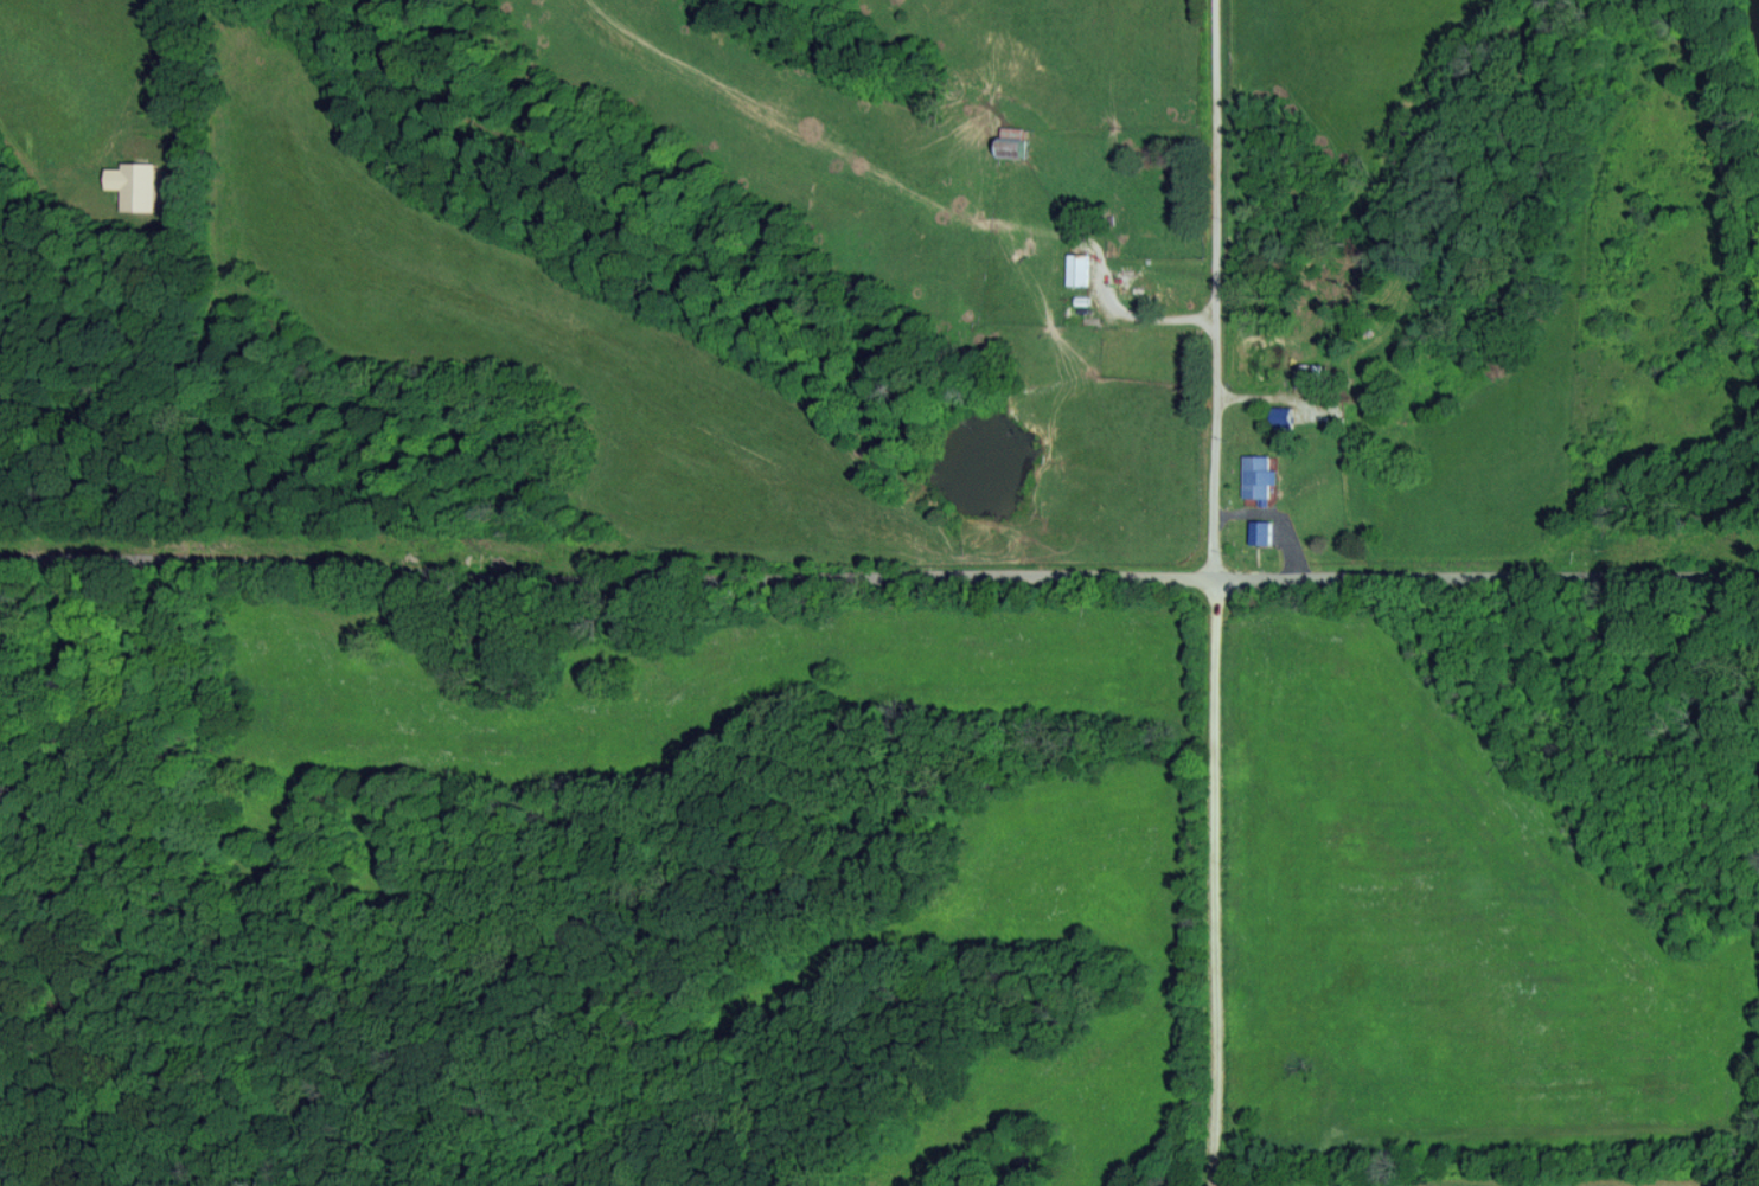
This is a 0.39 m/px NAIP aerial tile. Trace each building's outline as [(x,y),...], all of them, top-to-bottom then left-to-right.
[(1013,140),(996,137),(994,152),(1011,155),(1013,140)] [(127,210),(160,211),(161,164),(128,163),(127,170),(116,170),(116,188),(128,188),(127,210)] [(1268,454),(1248,454),(1248,494),(1262,494),(1262,503),(1271,503),(1271,468),(1268,468),(1268,454)] [(1250,543),(1269,543),(1269,520),(1250,519),(1250,543)]
